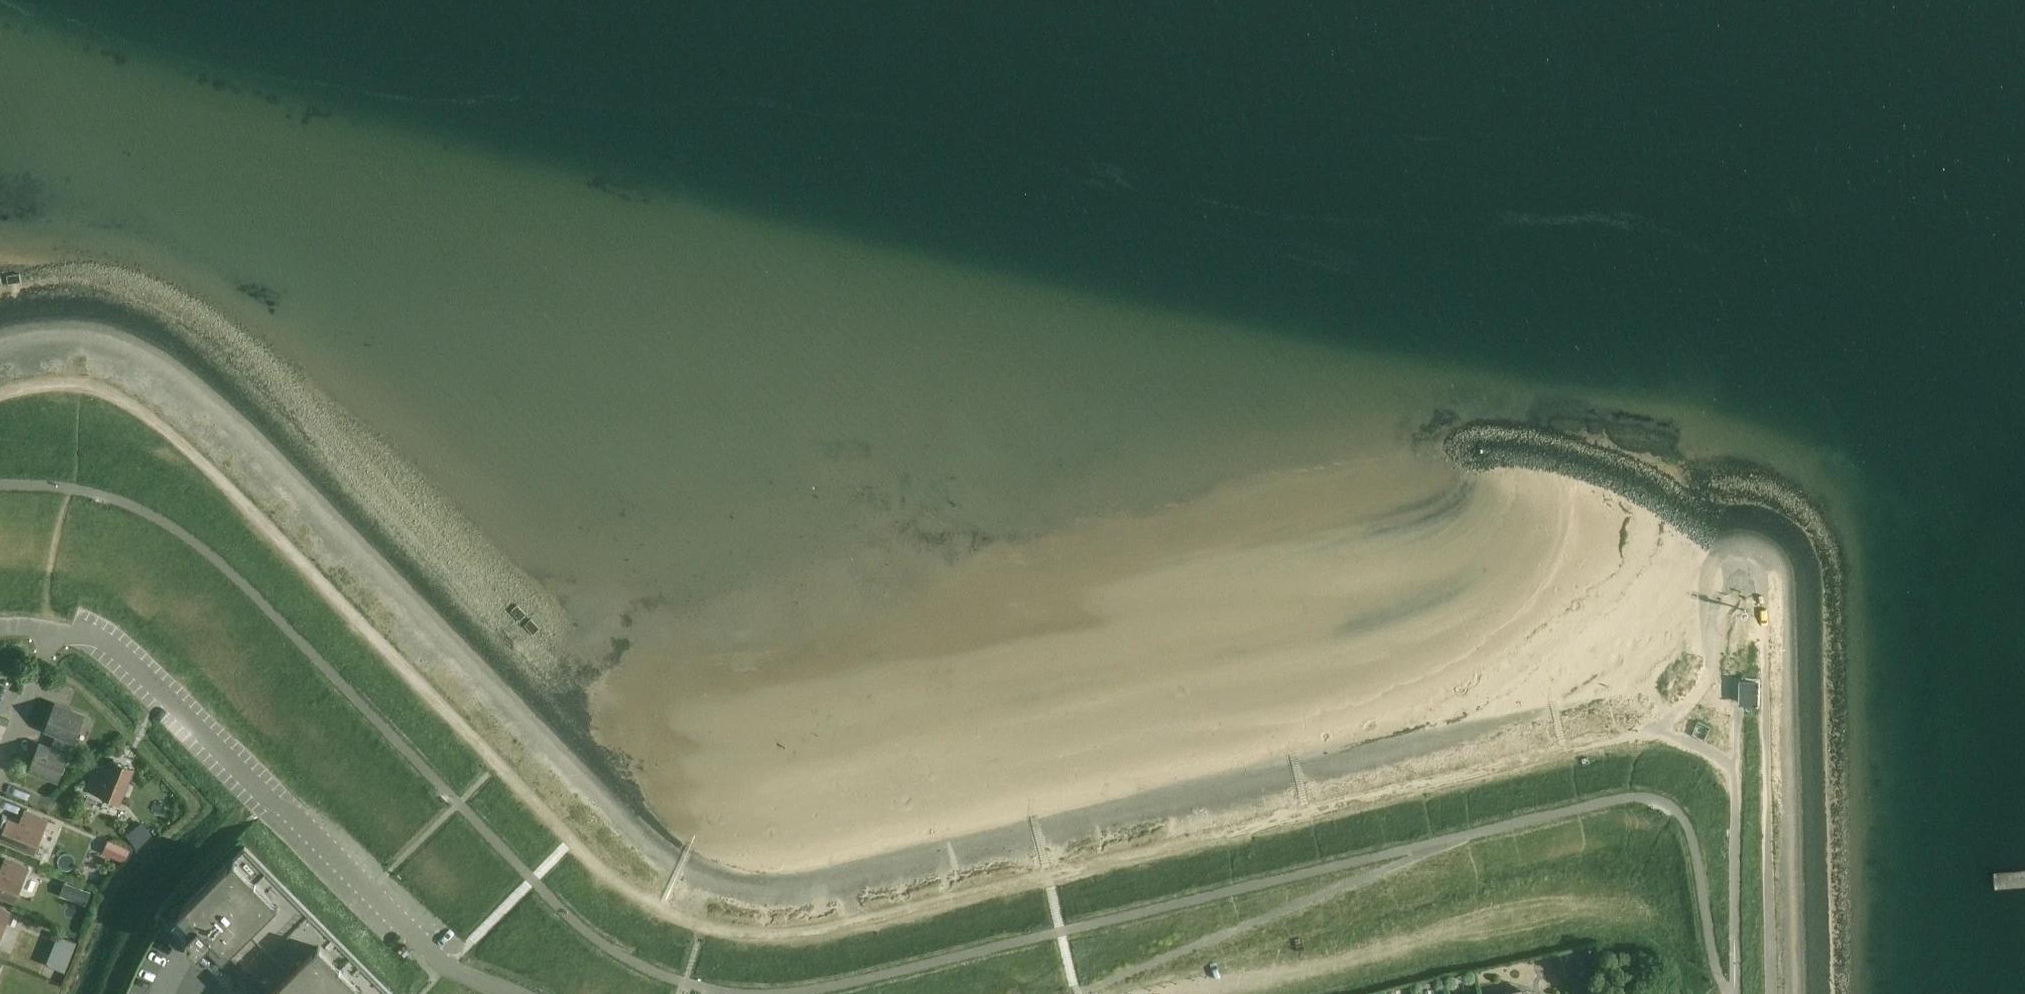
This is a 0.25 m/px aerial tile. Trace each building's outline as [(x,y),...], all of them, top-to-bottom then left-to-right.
[(1755,703),(1756,682),(1740,681),(1740,702),(1755,703)] [(54,741),(68,747),(71,740),(74,741),(84,715),(55,703),(44,729),(56,734),(54,741)] [(65,753),(68,747),(54,741),(51,748),(39,743),(29,769),(59,781),(69,755),(65,753)] [(134,767),(113,759),(109,770),(97,765),(87,789),(120,802),(134,767)] [(8,818),(0,838),(35,852),(48,820),(24,810),(19,822),(8,818)] [(143,823),(128,834),(140,849),(154,838),(143,823)] [(118,843),(113,856),(125,861),(131,849),(118,843)] [(244,845),(181,908),(182,909),(183,908),(198,923),(187,934),(192,940),(189,943),(198,952),(212,938),(269,993),(394,993),(244,845)] [(15,900),(28,868),(5,858),(0,870),(0,894),(15,900)] [(78,887),(73,900),(86,904),(91,892),(78,887)] [(11,912),(0,907),(0,938),(11,912)] [(58,934),(52,949),(71,956),(77,941),(58,934)]
